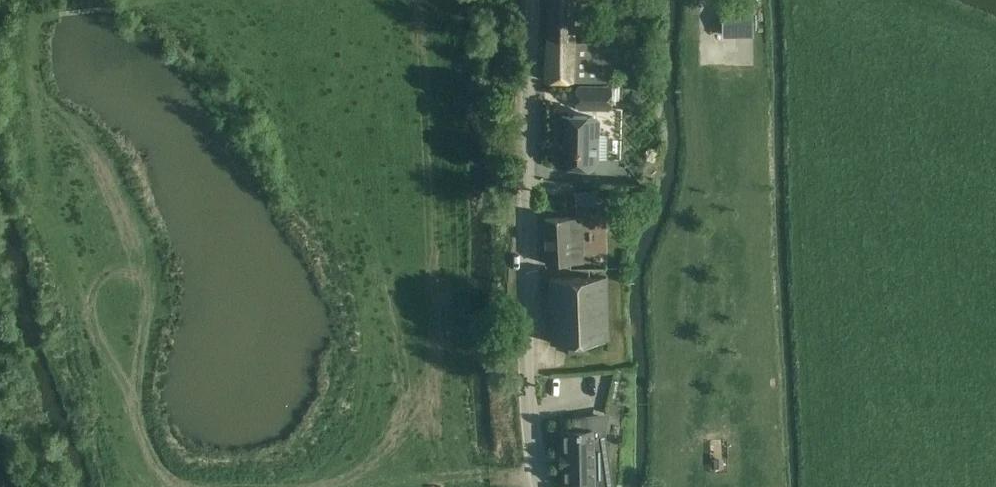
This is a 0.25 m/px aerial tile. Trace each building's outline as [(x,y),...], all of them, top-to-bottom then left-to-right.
[(610,80),(612,41),(573,40),(575,0),(547,0),(545,79),(610,81),(610,80)] [(721,34),(753,34),(753,1),(721,1),(721,34)] [(608,107),(609,106),(609,89),(608,88),(578,87),(576,89),(576,105),(577,105),(608,107)] [(558,163),(589,163),(595,157),(597,119),(594,116),(561,115),(557,118),(554,159),(558,163)] [(595,189),(573,190),(574,204),(595,204),(595,189)] [(546,263),(548,263),(582,261),(580,217),(543,218),(546,263)] [(606,276),(548,278),(551,342),(568,341),(568,353),(589,352),(588,340),(608,340),(606,276)] [(592,441),(600,441),(606,418),(574,418),(574,430),(564,430),(564,450),(560,450),(561,467),(565,466),(565,486),(575,486),(597,486),(597,476),(593,476),(592,441)]
